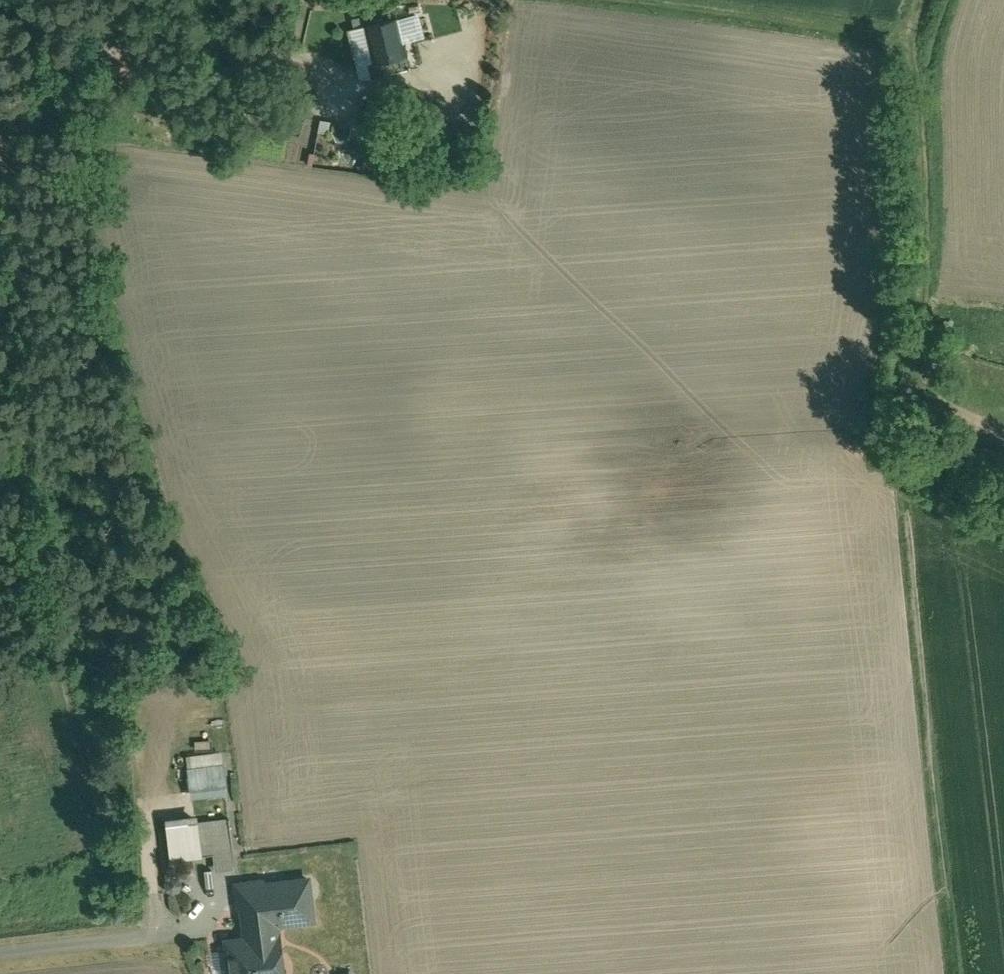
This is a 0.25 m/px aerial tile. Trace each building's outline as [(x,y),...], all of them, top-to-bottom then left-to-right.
[(399,18),(367,26),(376,62),(379,61),(382,75),(411,68),(399,18)] [(190,767),(194,794),(229,789),(225,762),(190,767)] [(226,817),(196,821),(200,856),(214,854),(216,869),(233,867),(226,817)] [(266,882),(266,878),(239,882),(242,908),(253,907),(254,917),(249,917),(251,936),(229,939),(233,973),(283,973),(277,922),(314,917),(309,877),(266,882)]
